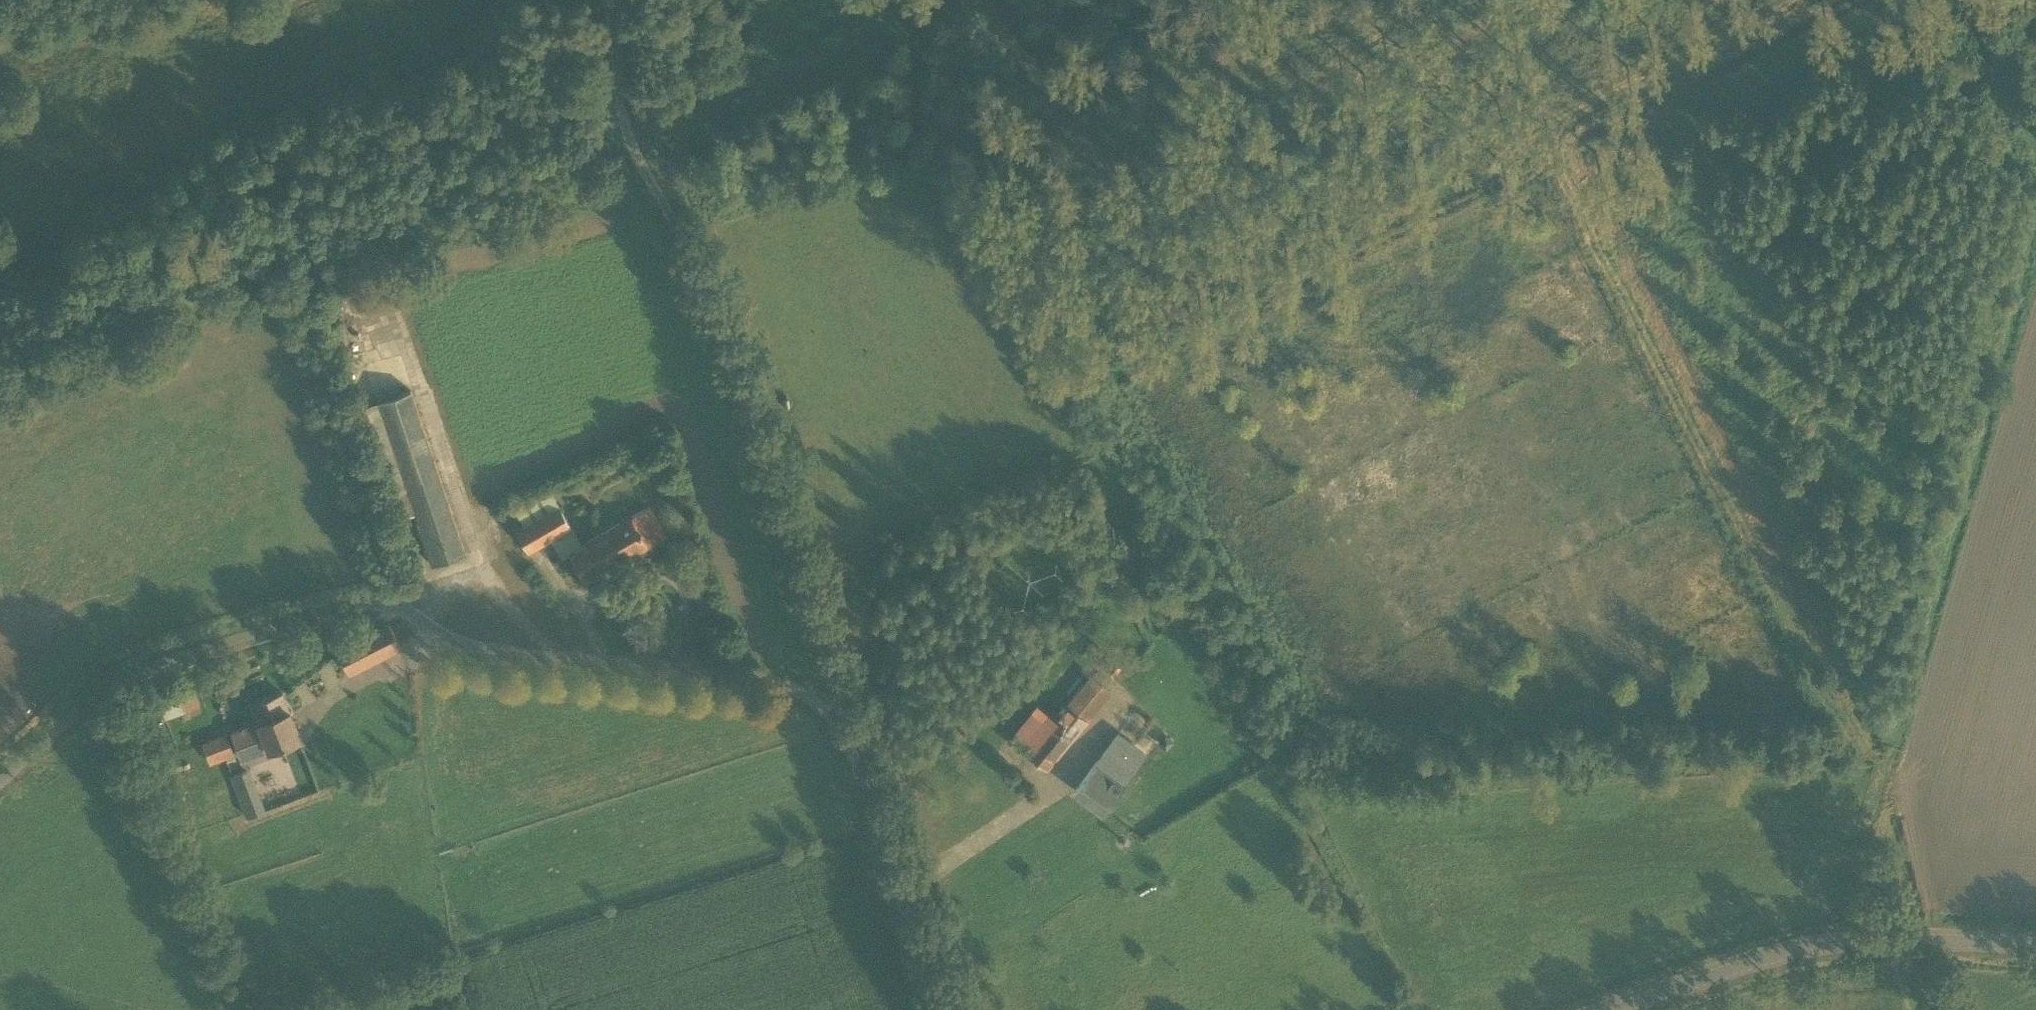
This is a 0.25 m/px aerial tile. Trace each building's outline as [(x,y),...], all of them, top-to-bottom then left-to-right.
[(432,564),(465,553),(410,390),(377,402),(432,564)] [(530,551),(571,530),(558,506),(524,524),(518,528),(530,551)] [(586,580),(647,545),(646,544),(657,538),(641,510),(570,552),(586,580)] [(350,672),(382,655),(400,647),(388,623),(338,648),(350,672)] [(289,710),(282,693),(253,704),(259,721),(243,727),(243,725),(241,726),(242,728),(232,731),(239,748),(243,759),(300,738),(290,709),(289,710)] [(1047,768),(1060,753),(1087,720),(1067,703),(1027,752),(1047,768)] [(226,731),(202,741),(203,743),(208,757),(210,762),(226,756),(234,753),(226,731)] [(1075,790),(1103,811),(1126,781),(1133,771),(1105,751),(1098,761),(1098,760),(1075,790)] [(234,773),(248,817),(269,810),(255,767),(234,773)]
